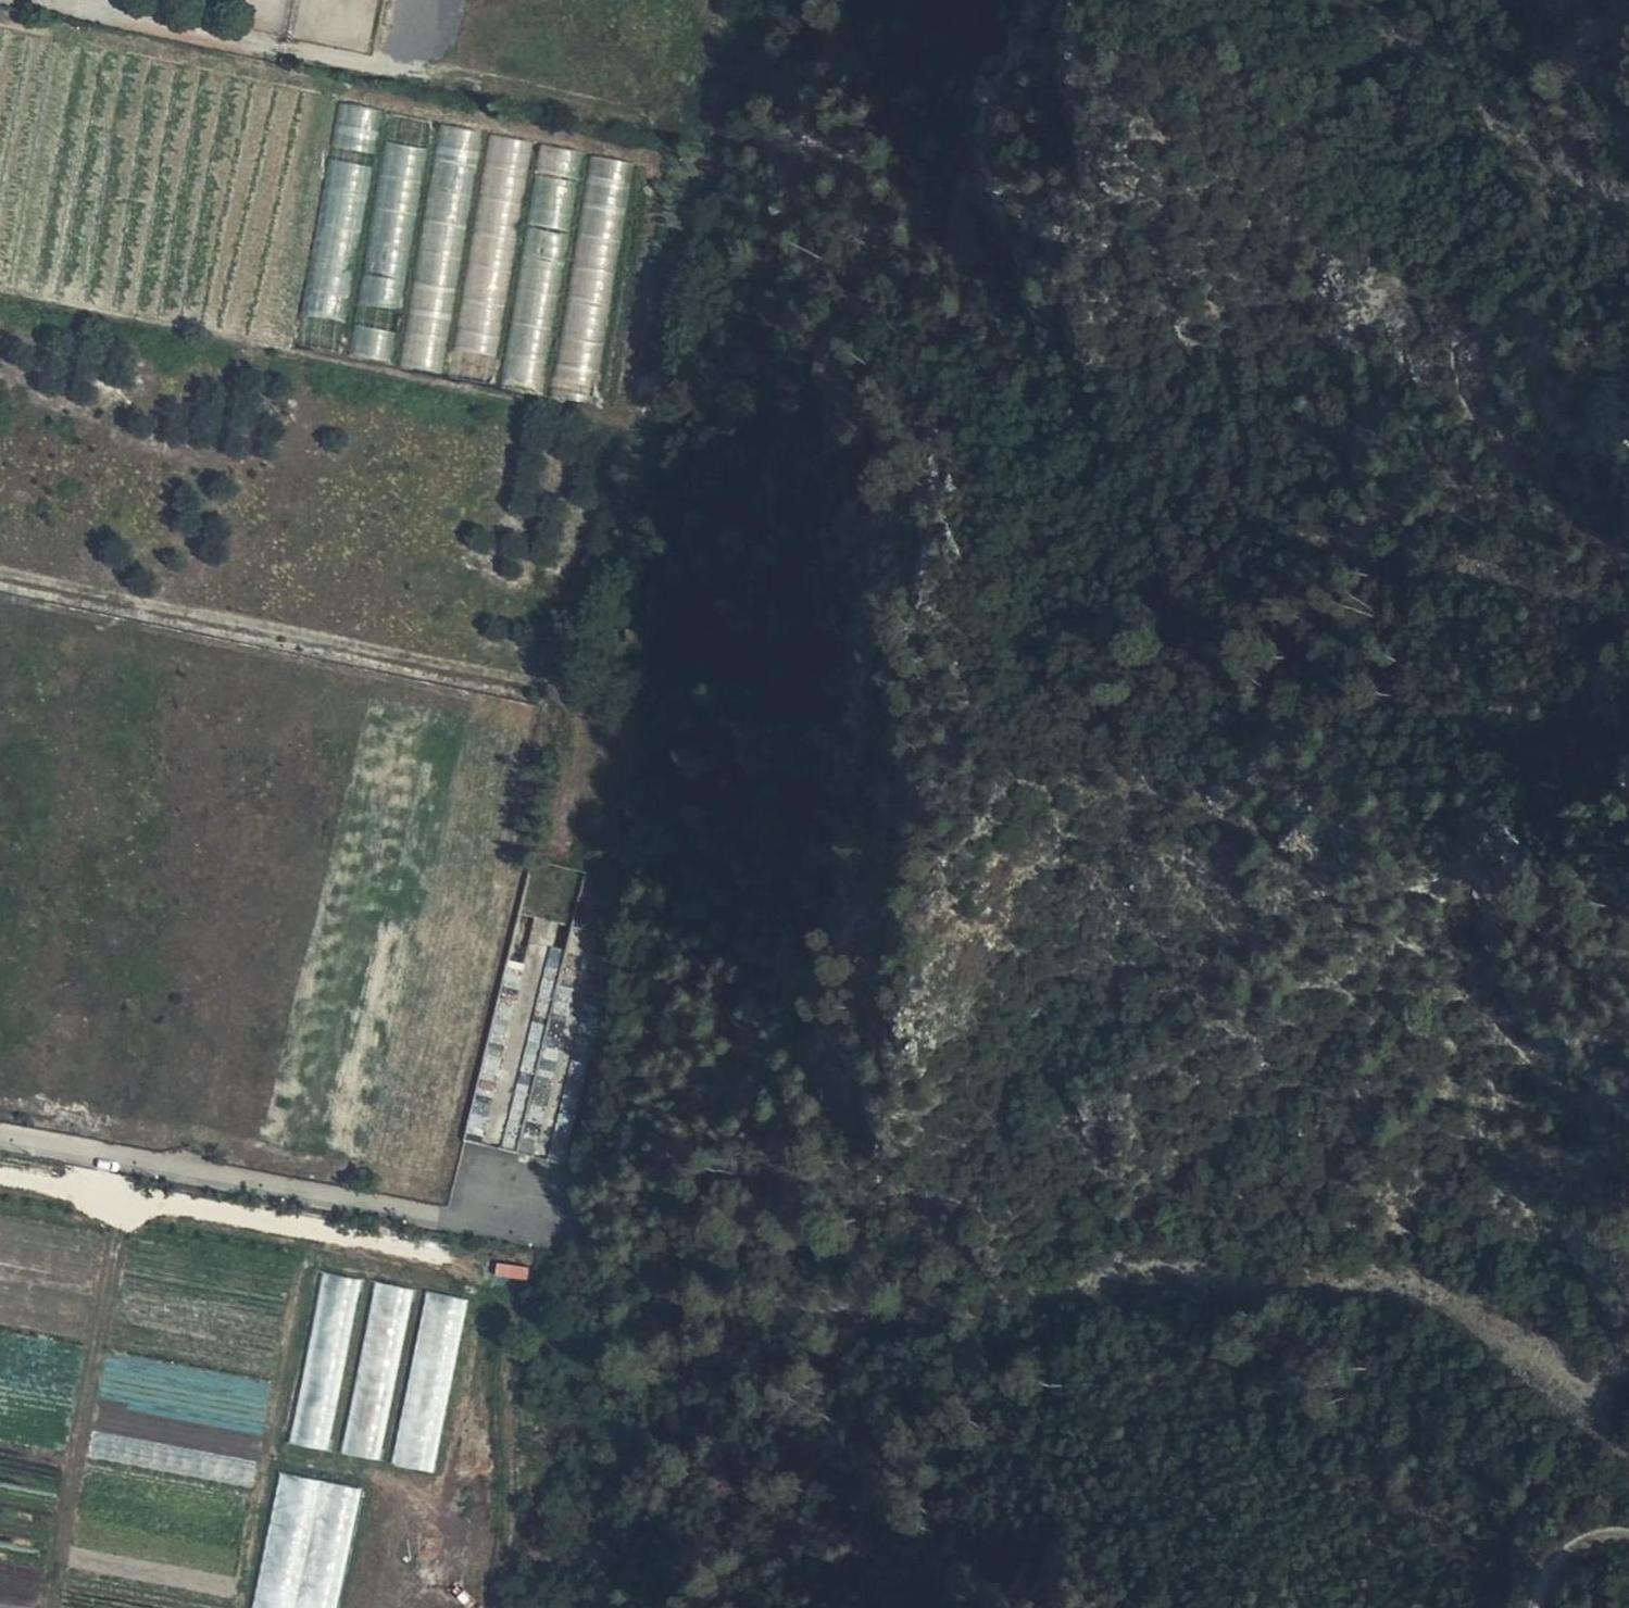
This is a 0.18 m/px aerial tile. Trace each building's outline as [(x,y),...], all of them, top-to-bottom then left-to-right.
[(338,143),(368,143),(367,105),(338,106),(338,143)] [(390,143),(371,268),(393,284),(420,248),(413,298),(442,319),(460,322),(458,332),(489,337),(515,302),(499,407),(541,351),(537,348),(550,330),(564,341),(602,347),(630,162),(588,156),(575,240),(563,230),(575,151),(536,145),(537,142),(485,134),(485,132),(435,125),(432,147),(430,149),(390,143)] [(494,1263),(494,1277),(526,1279),(527,1265),(494,1263)] [(321,1278),(322,1304),(357,1303),(356,1276),(321,1278)] [(346,1454),(380,1459),(407,1289),(373,1283),(346,1454)] [(392,1465),(433,1473),(466,1298),(424,1291),(392,1465)] [(294,1445),(329,1448),(336,1377),(301,1374),(294,1445)] [(349,1544),(359,1490),(282,1476),(279,1496),(299,1500),(296,1517),(321,1522),(318,1539),(349,1544)] [(256,1607),(333,1607),(335,1596),(289,1588),(291,1578),(288,1577),(290,1562),(264,1557),(256,1607)]
